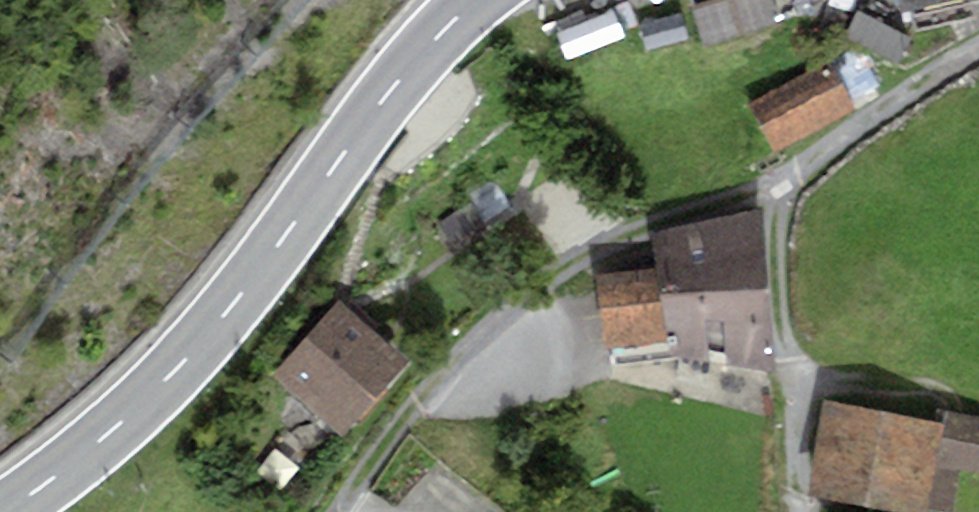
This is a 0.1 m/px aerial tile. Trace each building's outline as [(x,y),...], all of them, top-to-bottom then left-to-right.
[(693,5),(707,45),(780,20),(774,0),(709,0),(693,5)] [(899,9),(942,0),(898,0),(899,9)] [(858,7),(843,34),(895,63),(910,36),(858,7)] [(556,32),(565,58),(625,39),(616,12),(556,32)] [(680,12),(640,23),(647,48),(688,37),(680,12)] [(822,60),(749,102),(775,147),(846,107),(843,101),(873,84),(848,41),(820,56),(822,60)] [(472,202),(435,222),(450,251),(487,231),(472,202)] [(663,268),(676,353),(775,368),(761,207),(655,230),(663,268)] [(676,353),(663,268),(595,278),(608,363),(676,353)] [(338,303),(274,372),(340,433),(406,361),(375,334),(382,326),(352,299),(344,308),(338,303)] [(806,491),(899,511),(923,511),(924,511),(926,511),(948,511),(956,476),(918,467),(927,424),(826,401),(806,491)] [(931,459),(978,469),(978,417),(941,410),(931,459)]
